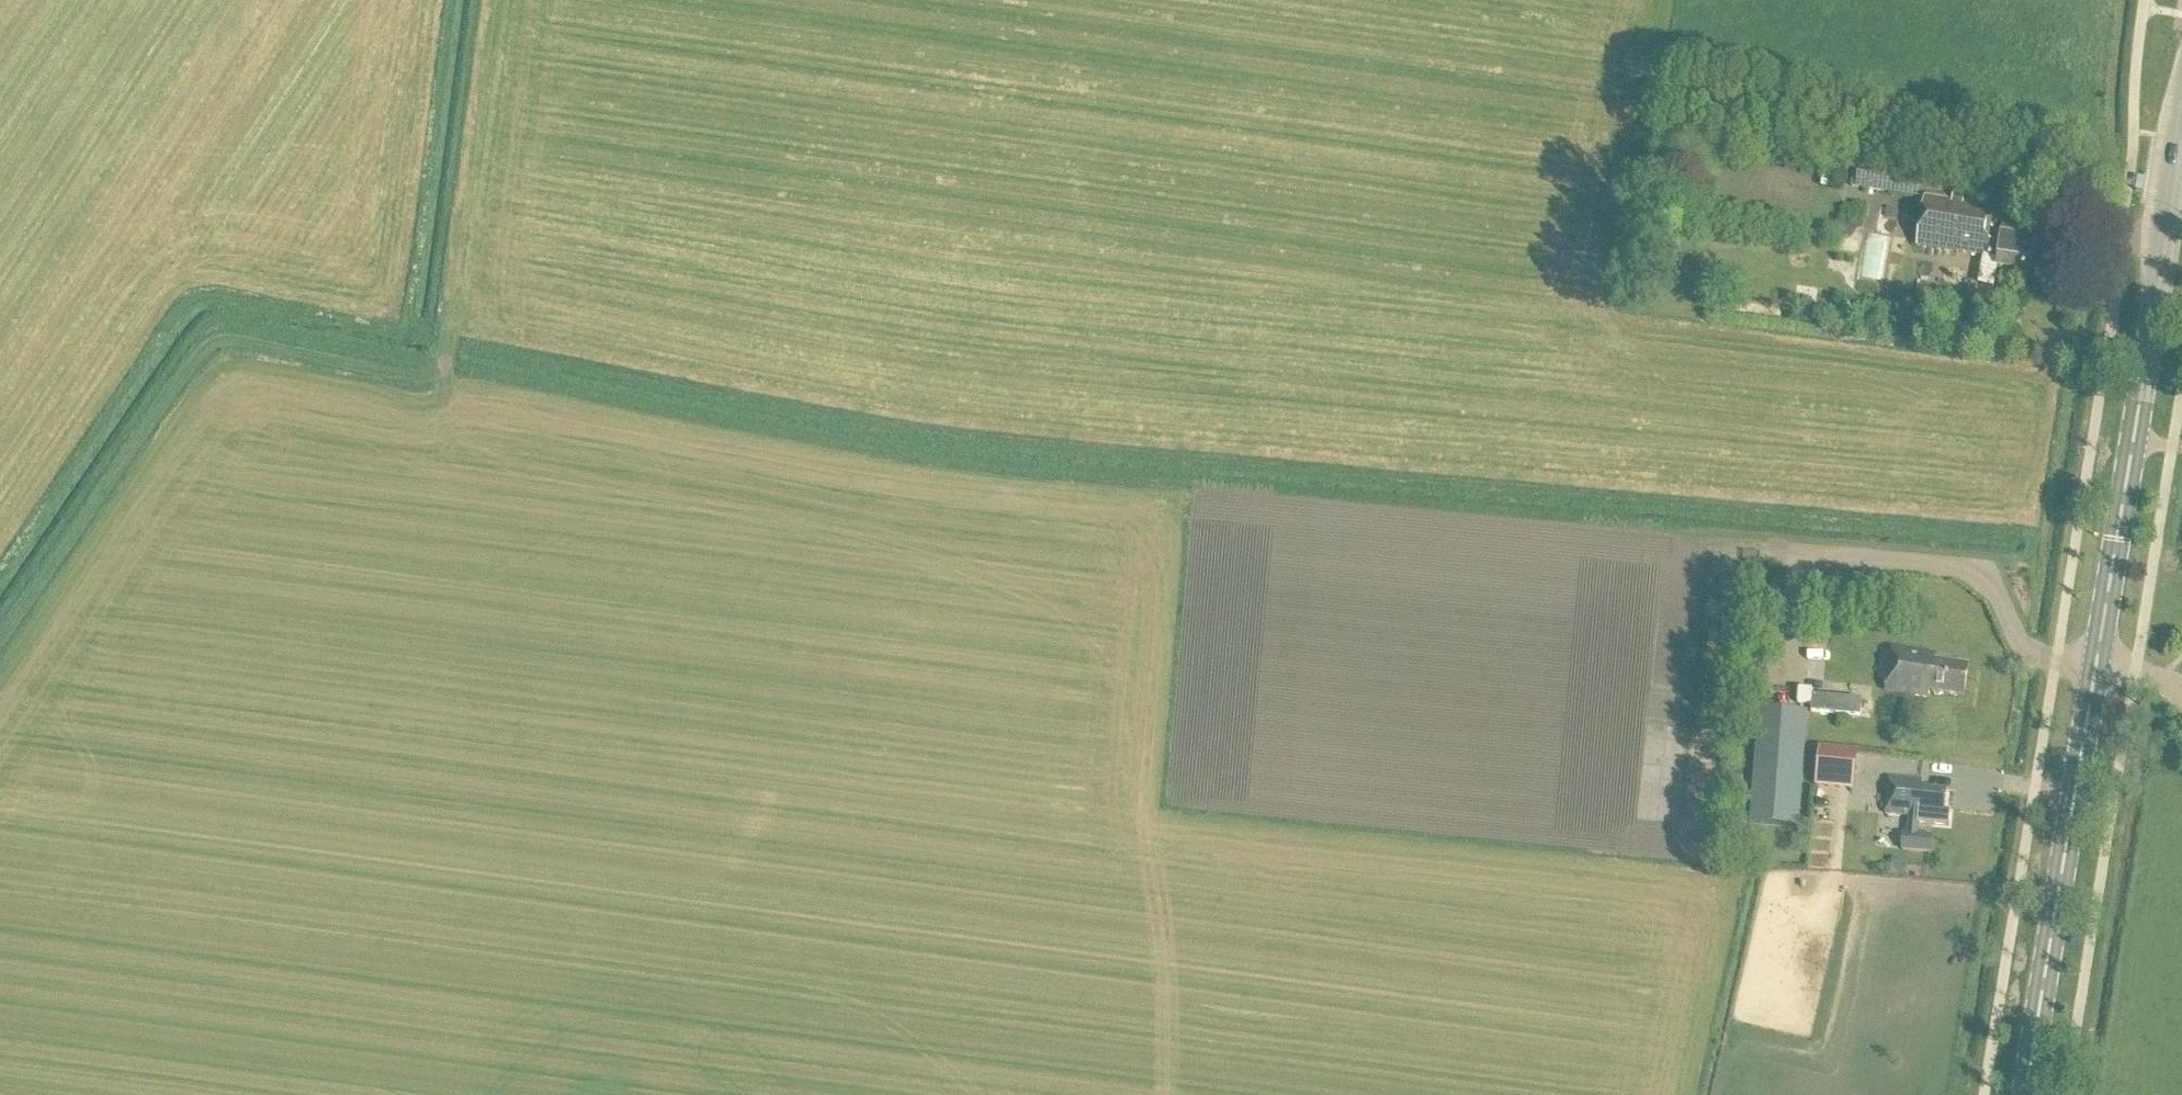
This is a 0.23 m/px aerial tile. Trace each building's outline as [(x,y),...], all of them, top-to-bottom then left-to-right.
[(1860,162),(1855,189),(1889,195),(1893,168),(1860,162)] [(1999,212),(1924,200),(1916,247),(1991,259),(1992,256),(1999,257),(1997,269),(2037,275),(2043,236),(2004,230),(2003,236),(1995,235),(1999,212)] [(1883,280),(1892,237),(1871,232),(1862,275),(1883,280)] [(1984,310),(1986,300),(1976,298),(1974,308),(1984,310)] [(1929,654),(1892,649),(1885,692),(1929,699),(1930,693),(1932,694),(1934,697),(1940,698),(1943,695),(1964,699),(1969,668),(1935,662),(1929,654)] [(1824,699),(1823,716),(1876,722),(1877,705),(1824,699)] [(1805,716),(1761,713),(1752,823),(1797,826),(1805,716)] [(1820,748),(1817,780),(1854,784),(1857,752),(1820,748)] [(1732,777),(1731,788),(1742,789),(1743,777),(1732,777)] [(1922,783),(1888,780),(1885,816),(1910,818),(1908,836),(1904,836),(1903,852),(1931,854),(1932,838),(1917,837),(1918,825),(1949,828),(1951,813),(1944,812),(1946,792),(1921,790),(1922,783)] [(1892,863),(1890,875),(1903,876),(1904,864),(1892,863)]
